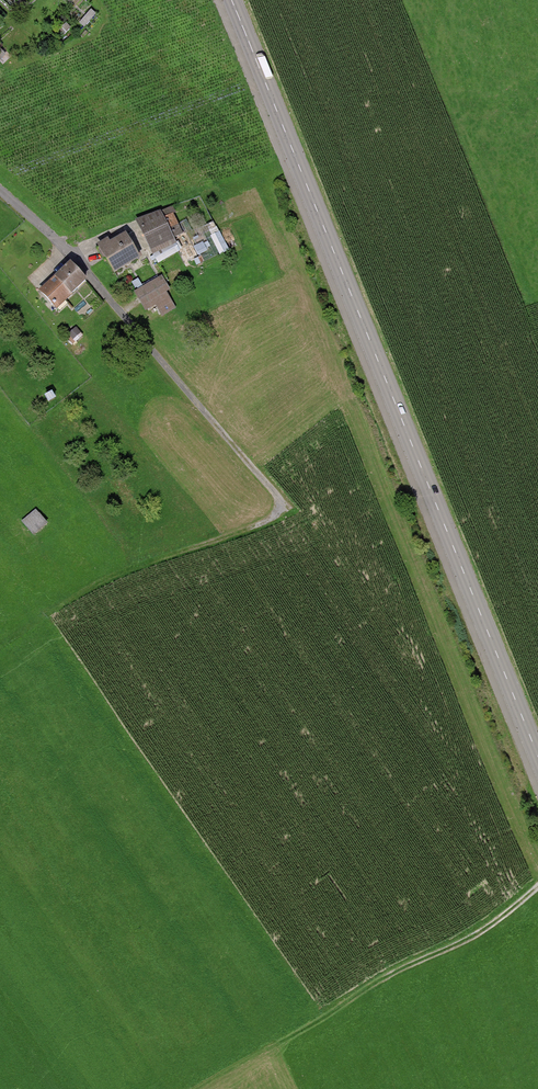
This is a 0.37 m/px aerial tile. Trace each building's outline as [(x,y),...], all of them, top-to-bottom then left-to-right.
[(167,208),(143,219),(157,251),(182,240),(167,208)] [(114,239),(105,245),(124,275),(148,259),(132,234),(117,244),(114,239)] [(75,263),(46,290),(63,308),(92,282),(75,263)] [(168,278),(141,293),(150,309),(160,304),(165,314),(180,305),(173,292),(175,291),(168,278)] [(35,533),(50,521),(39,507),(24,518),(35,533)]
